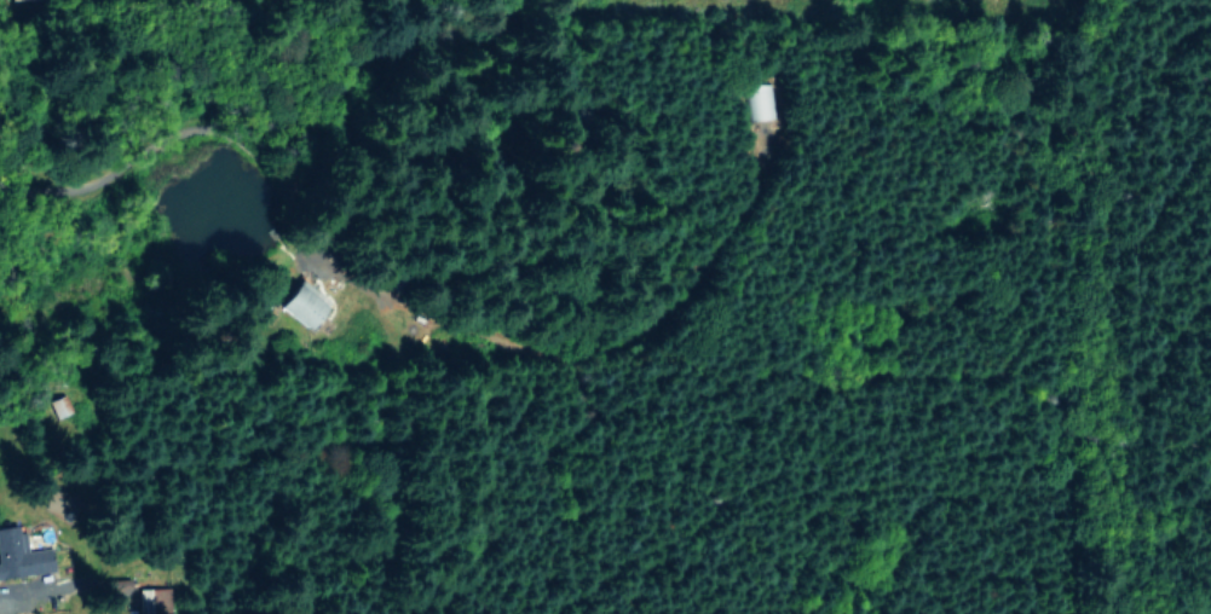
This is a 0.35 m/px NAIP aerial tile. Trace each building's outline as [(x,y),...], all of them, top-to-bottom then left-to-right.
[(23,551),(19,524),(0,527),(0,558),(3,580),(52,573),(48,547),(23,551)] [(169,595),(149,594),(149,613),(169,613),(169,595)]
